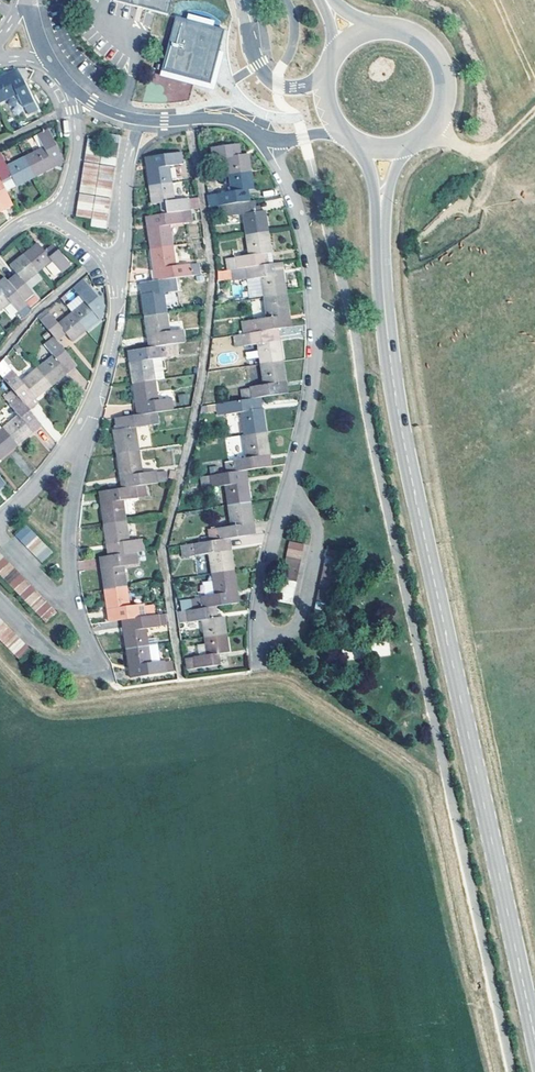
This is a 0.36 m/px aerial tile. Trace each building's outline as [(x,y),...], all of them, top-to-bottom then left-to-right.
[(114,1),(168,15),(172,0),(114,0),(114,1)] [(224,30),(177,17),(162,70),(210,83),(224,30)] [(0,78),(0,102),(16,94),(23,107),(34,102),(22,77),(19,78),(16,72),(7,76),(7,75),(0,78)] [(44,148),(26,157),(36,177),(54,168),(50,160),(61,155),(48,129),(37,135),(44,148)] [(105,134),(104,141),(119,143),(120,136),(105,134)] [(87,146),(102,148),(103,141),(88,139),(87,146)] [(103,148),(118,151),(119,143),(104,141),(103,148)] [(227,157),(229,175),(251,172),(248,153),(240,155),(235,155),(234,145),(211,148),(212,159),(227,157)] [(87,146),(86,154),(100,156),(102,148),(87,146)] [(103,148),(102,156),(117,158),(118,151),(103,148)] [(150,186),(172,183),(169,166),(184,164),(182,152),(148,157),(149,169),(147,170),(150,186)] [(26,157),(7,166),(1,153),(0,153),(0,178),(6,191),(36,177),(26,157)] [(85,161),(99,164),(100,156),(86,154),(85,161)] [(50,160),(54,168),(65,162),(61,155),(50,160)] [(100,164),(115,166),(117,158),(102,156),(100,164)] [(84,163),(83,170),(98,172),(99,165),(84,163)] [(100,165),(99,172),(114,175),(115,167),(100,165)] [(82,178),(97,180),(98,172),(83,170),(82,178)] [(98,180),(113,182),(114,175),(99,172),(98,180)] [(251,172),(229,175),(232,192),(207,196),(209,207),(218,206),(242,203),(240,191),(248,190),(253,189),(251,172)] [(0,178),(0,211),(13,205),(6,191),(0,178)] [(82,178),(81,185),(96,188),(97,180),(82,178)] [(98,180),(97,188),(112,190),(113,182),(98,180)] [(174,200),(172,183),(150,186),(152,204),(161,203),(162,214),(191,210),(200,208),(199,197),(188,199),(188,198),(174,200)] [(80,192),(94,195),(96,188),(81,185),(80,192)] [(96,195),(111,197),(112,190),(97,188),(96,195)] [(248,190),(240,191),(242,203),(250,201),(248,190)] [(80,194),(79,201),(93,203),(94,196),(80,194)] [(95,196),(95,203),(109,205),(111,199),(95,196)] [(79,201),(78,209),(92,211),(93,203),(79,201)] [(243,214),(246,235),(268,232),(265,210),(261,211),(257,212),(256,207),(255,201),(250,201),(242,203),(218,206),(220,217),(228,216),(228,217),(243,214)] [(95,203),(93,211),(108,213),(109,205),(95,203)] [(92,211),(78,209),(76,216),(91,218),(92,211)] [(151,249),(172,246),(170,225),(193,222),(191,210),(162,214),(146,216),(151,249)] [(93,211),(92,219),(107,221),(108,213),(93,211)] [(106,229),(107,221),(92,219),(91,226),(106,229)] [(268,232),(246,235),(249,255),(225,259),(227,270),(231,269),(273,263),(268,232)] [(24,255),(38,272),(51,261),(60,272),(71,265),(55,246),(46,253),(44,251),(38,243),(24,255)] [(46,253),(55,246),(53,244),(44,251),(46,253)] [(175,265),(172,246),(151,249),(155,281),(176,278),(201,274),(199,263),(191,264),(190,264),(175,265)] [(9,283),(30,309),(39,301),(24,283),(38,272),(24,255),(10,266),(18,276),(9,283)] [(275,275),(283,274),(282,262),(273,263),(275,275)] [(261,278),(264,298),(286,294),(283,274),(275,275),(273,263),(231,269),(232,280),(246,278),(246,280),(261,278)] [(24,319),(31,311),(30,309),(9,283),(5,278),(0,282),(0,311),(10,303),(24,319)] [(178,289),(176,278),(155,281),(139,283),(144,315),(166,312),(163,292),(178,289)] [(86,331),(100,319),(92,309),(101,301),(86,283),(76,291),(85,302),(72,313),(86,331)] [(66,304),(77,295),(71,289),(61,299),(66,304)] [(286,294),(264,298),(267,318),(241,322),(243,334),(277,328),(290,326),(286,294)] [(92,309),(100,319),(104,305),(101,301),(92,309)] [(86,331),(72,313),(59,324),(47,309),(41,314),(38,318),(53,337),(55,339),(64,332),(72,342),(86,331)] [(169,333),(166,312),(144,315),(149,347),(177,343),(185,342),(184,331),(169,333)] [(282,361),(277,328),(243,334),(232,335),(234,346),(242,345),(242,346),(257,344),(261,364),(282,361)] [(53,356),(37,369),(51,386),(77,365),(55,339),(53,337),(44,344),(53,356)] [(133,383),(154,380),(151,360),(166,357),(171,356),(171,354),(178,352),(177,343),(149,347),(128,350),(133,383)] [(245,352),(246,359),(258,357),(257,350),(245,352)] [(282,361),(261,364),(264,385),(249,387),(249,388),(240,389),(242,400),(256,398),(261,397),(277,395),(276,383),(284,381),(282,361)] [(0,368),(0,375),(12,390),(21,401),(31,393),(36,399),(51,386),(37,369),(21,381),(12,370),(11,372),(5,364),(0,368)] [(144,402),(144,406),(146,414),(157,412),(173,410),(171,398),(157,400),(154,380),(133,383),(136,404),(144,402)] [(286,393),(284,381),(276,383),(277,395),(286,393)] [(21,401),(12,390),(3,397),(10,404),(9,405),(19,416),(2,429),(16,446),(32,433),(27,427),(36,419),(28,410),(21,401)] [(31,393),(21,401),(28,410),(38,402),(36,399),(31,393)] [(241,412),(244,435),(266,432),(263,409),(258,409),(256,398),(242,400),(215,404),(217,409),(217,415),(241,412)] [(136,404),(137,415),(146,414),(144,406),(144,402),(136,404)] [(117,454),(138,451),(135,428),(159,424),(157,412),(146,414),(137,415),(117,418),(115,419),(117,430),(114,430),(117,454)] [(27,427),(32,433),(41,426),(36,419),(27,427)] [(2,429),(0,431),(0,460),(16,446),(2,429)] [(266,432),(244,435),(247,458),(233,460),(233,461),(225,462),(226,473),(237,471),(245,470),(266,467),(264,455),(269,454),(266,432)] [(145,485),(168,481),(166,471),(157,472),(156,471),(142,473),(138,451),(117,454),(120,476),(124,476),(126,488),(145,485)] [(210,475),(219,474),(217,466),(209,468),(210,475)] [(245,470),(237,471),(239,483),(247,481),(245,470)] [(226,485),(228,505),(250,502),(247,481),(239,483),(237,471),(226,473),(219,474),(210,475),(201,476),(203,487),(211,486),(211,487),(226,485)] [(104,523),(125,520),(123,500),(146,496),(145,485),(126,488),(122,488),(107,490),(109,501),(101,503),(104,523)] [(107,490),(99,492),(101,503),(109,501),(107,490)] [(216,528),(218,540),(220,540),(229,539),(246,536),(244,524),(253,523),(250,502),(228,505),(231,526),(216,528)] [(128,541),(125,520),(104,523),(107,545),(115,544),(117,555),(145,550),(143,540),(128,541)] [(244,524),(246,536),(254,535),(253,523),(244,524)] [(20,541),(31,531),(26,526),(15,536),(20,541)] [(20,541),(26,547),(37,536),(31,531),(20,541)] [(31,552),(42,542),(37,536),(26,547),(31,552)] [(229,539),(220,540),(222,551),(231,550),(229,539)] [(209,554),(212,574),(234,571),(231,550),(222,551),(220,540),(218,540),(181,546),(182,558),(209,554)] [(31,552),(36,558),(48,548),(42,542),(31,552)] [(289,542),(288,549),(302,552),(304,545),(289,542)] [(53,553),(48,548),(36,558),(42,564),(53,553)] [(288,549),(286,556),(301,559),(302,552),(288,549)] [(327,549),(326,556),(340,559),(342,552),(327,549)] [(104,589),(126,586),(123,566),(138,564),(138,562),(146,561),(145,550),(117,555),(108,556),(110,567),(101,569),(104,589)] [(108,556),(99,557),(101,569),(110,567),(108,556)] [(286,556),(285,564),(299,567),(301,559),(286,556)] [(324,563),(339,566),(340,559),(326,556),(324,563)] [(10,563),(5,557),(0,562),(0,572),(10,563)] [(4,579),(15,568),(10,563),(0,572),(0,575),(4,579)] [(324,563),(323,571),(337,574),(339,566),(324,563)] [(283,572),(298,574),(299,567),(285,564),(283,572)] [(4,579),(9,585),(20,574),(15,568),(4,579)] [(179,601),(181,611),(217,606),(239,603),(234,571),(212,574),(215,594),(201,596),(201,598),(179,601)] [(321,579),(336,582),(337,574),(323,571),(321,579)] [(283,572),(282,579),(296,582),(298,574),(283,572)] [(14,591),(26,580),(20,574),(9,585),(14,591)] [(280,587),(295,590),(296,582),(282,579),(280,587)] [(321,579),(320,587),(334,589),(336,582),(321,579)] [(14,591),(20,596),(31,585),(26,580),(14,591)] [(200,593),(212,593),(212,581),(200,581),(200,593)] [(20,596),(25,601),(36,591),(31,585),(20,596)] [(130,607),(126,586),(104,589),(108,611),(115,610),(117,621),(122,620),(135,618),(155,615),(154,605),(144,606),(144,605),(130,607)] [(280,587),(278,594),(293,597),(295,590),(280,587)] [(318,594),(333,597),(334,589),(320,587),(318,594)] [(30,607),(41,596),(36,591),(25,601),(30,607)] [(293,597),(278,594),(277,602),(292,605),(293,597)] [(318,594),(316,602),(331,604),(333,597),(318,594)] [(30,607),(35,612),(46,602),(41,596),(30,607)] [(41,619),(52,608),(46,602),(35,612),(41,619)] [(331,604),(316,602),(315,609),(329,612),(331,604)] [(202,621),(205,637),(226,634),(223,617),(218,617),(217,606),(181,611),(178,612),(180,623),(186,622),(187,623),(202,621)] [(52,608),(41,619),(46,624),(57,613),(52,608)] [(115,610),(108,611),(110,622),(117,621),(115,610)] [(126,649),(148,645),(145,629),(167,625),(165,613),(155,615),(135,618),(136,629),(123,631),(126,649)] [(136,629),(135,618),(122,620),(123,631),(136,629)] [(9,627),(4,622),(0,626),(0,636),(9,627)] [(3,644),(14,633),(9,627),(0,636),(0,641),(3,644)] [(3,644),(9,650),(20,639),(14,633),(3,644)] [(226,634),(205,637),(207,655),(185,658),(187,670),(221,665),(219,653),(229,652),(226,634)] [(9,650),(14,655),(26,645),(20,639),(9,650)] [(389,642),(374,643),(375,656),(390,655),(389,642)] [(26,645),(14,655),(19,660),(30,650),(26,645)] [(150,662),(148,645),(126,649),(131,678),(173,672),(172,661),(165,662),(165,661),(150,662)]
